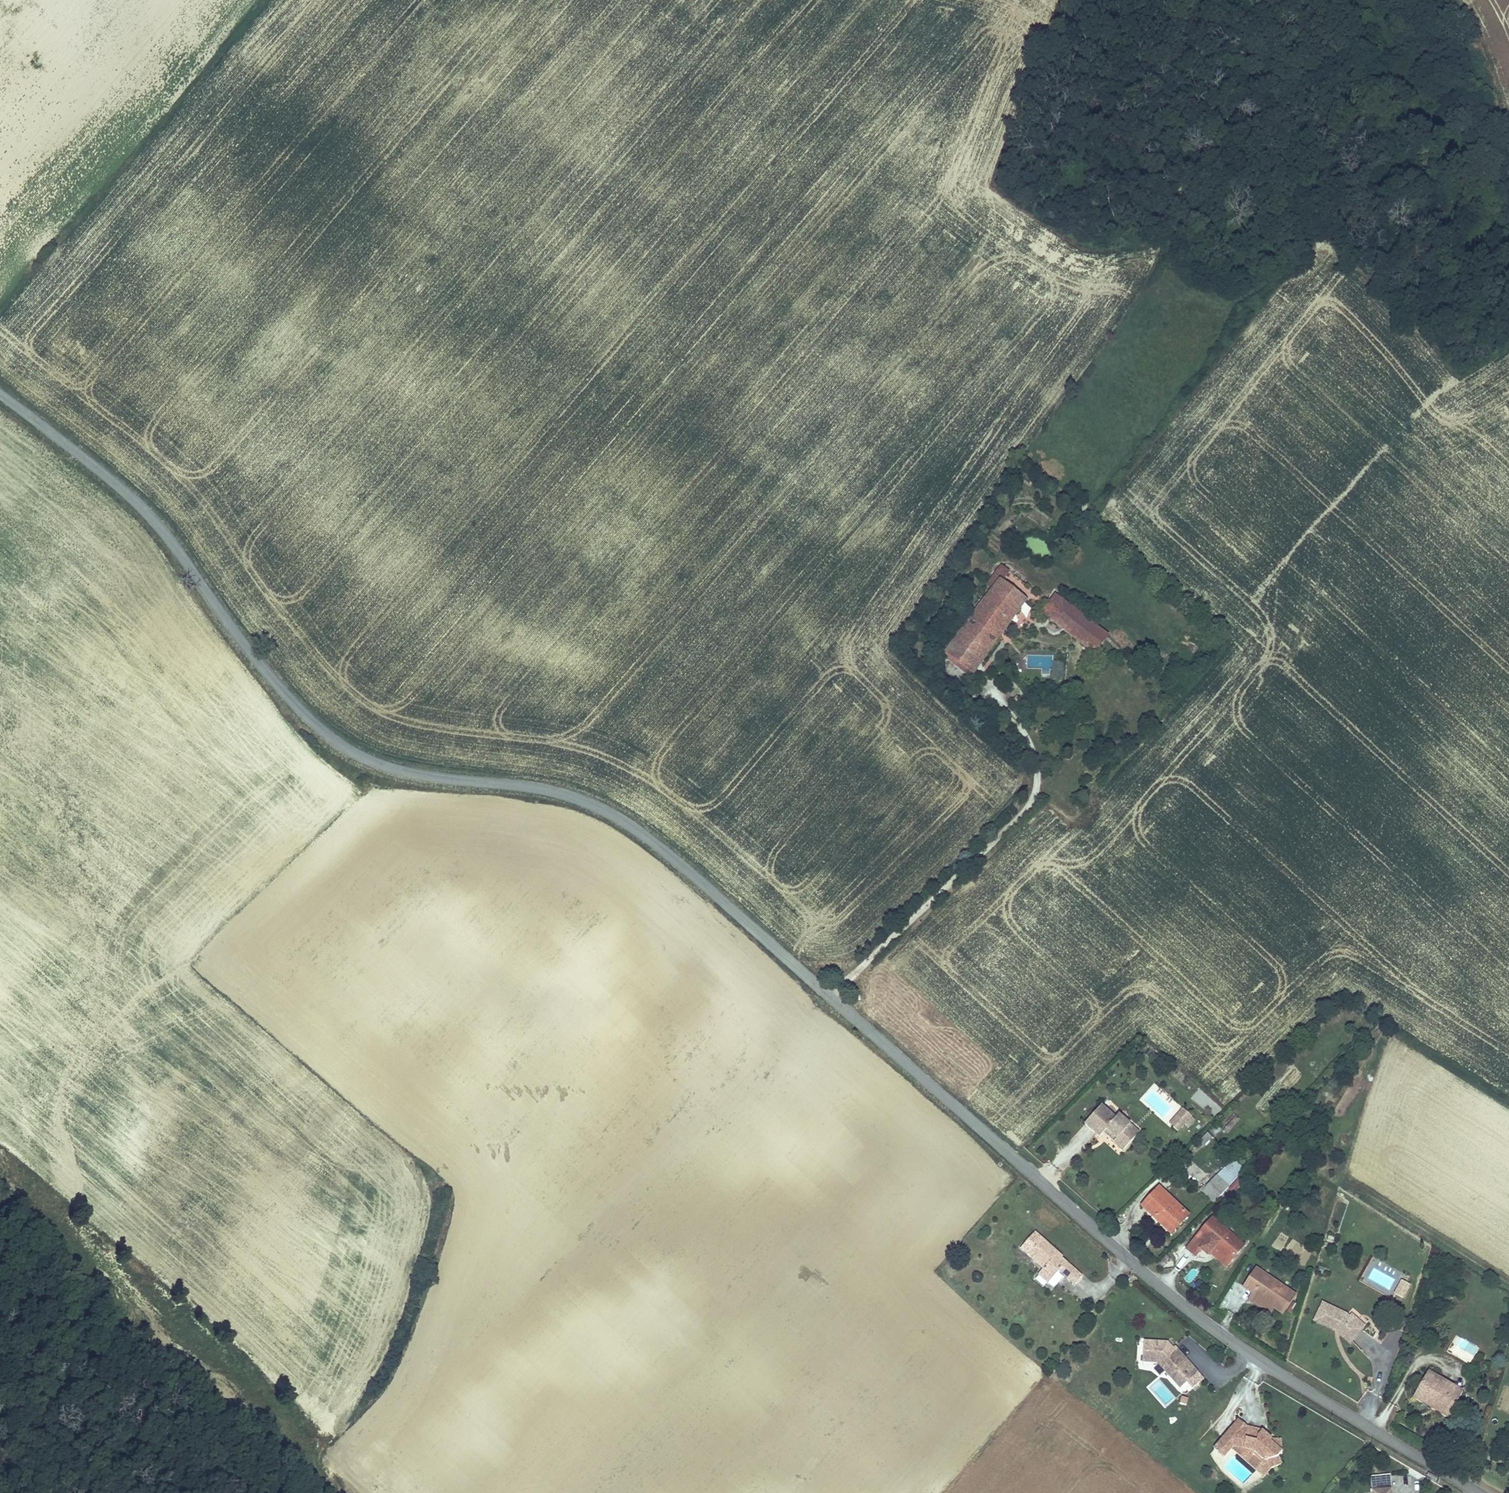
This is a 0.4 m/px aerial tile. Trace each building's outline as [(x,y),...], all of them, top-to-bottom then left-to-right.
[(948,648),(975,670),(1027,607),(1000,585),(1010,573),(1001,566),(985,585),(993,592),(948,648)] [(1054,627),(1069,608),(1055,597),(1040,616),(1054,627)] [(1109,640),(1069,608),(1054,627),(1088,654),(1097,656),(1109,640)] [(969,678),(975,670),(948,648),(942,656),(969,678)] [(1211,1115),(1219,1107),(1200,1089),(1192,1097),(1211,1115)] [(1114,1113),(1101,1101),(1083,1119),(1098,1134),(1101,1130),(1120,1148),(1132,1135),(1123,1126),(1129,1120),(1118,1110),(1114,1113)] [(1193,1116),(1181,1104),(1167,1118),(1177,1128),(1183,1121),(1186,1124),(1193,1116)] [(1138,1129),(1129,1120),(1123,1126),(1132,1135),(1138,1129)] [(1228,1188),(1241,1174),(1230,1162),(1216,1176),(1228,1188)] [(1213,1203),(1228,1188),(1216,1176),(1202,1191),(1213,1203)] [(1159,1187),(1141,1205),(1170,1231),(1186,1214),(1159,1187)] [(1214,1247),(1228,1260),(1243,1245),(1212,1218),(1187,1247),(1194,1254),(1200,1249),(1207,1255),(1210,1252),(1214,1247)] [(1060,1253),(1045,1241),(1033,1255),(1038,1258),(1036,1261),(1046,1269),(1041,1275),(1051,1283),(1062,1271),(1078,1285),(1085,1277),(1059,1254),(1060,1253)] [(1224,1264),(1228,1260),(1214,1247),(1210,1252),(1224,1264)] [(1265,1296),(1274,1303),(1283,1308),(1294,1290),(1255,1265),(1244,1282),(1251,1288),(1250,1291),(1262,1300),(1265,1296)] [(1402,1297),(1409,1284),(1401,1279),(1394,1292),(1402,1297)] [(1269,1310),(1274,1303),(1265,1296),(1262,1300),(1250,1291),(1247,1296),(1269,1310)] [(1343,1312),(1323,1301),(1314,1318),(1333,1329),(1349,1342),(1361,1327),(1347,1314),(1343,1312)] [(1351,1311),(1347,1314),(1361,1327),(1364,1324),(1351,1311)] [(1468,1364),(1478,1349),(1458,1337),(1449,1352),(1468,1364)] [(1146,1344),(1146,1364),(1161,1365),(1174,1379),(1180,1374),(1189,1386),(1195,1393),(1206,1383),(1189,1362),(1187,1364),(1176,1352),(1171,1344),(1146,1344)] [(1179,1350),(1176,1352),(1187,1364),(1189,1362),(1179,1350)] [(1463,1393),(1428,1371),(1412,1396),(1420,1401),(1423,1396),(1450,1413),(1463,1393)] [(1180,1374),(1174,1379),(1183,1392),(1189,1386),(1180,1374)] [(1423,1396),(1420,1401),(1447,1418),(1450,1413),(1423,1396)] [(1242,1425),(1217,1453),(1226,1462),(1234,1454),(1236,1451),(1257,1455),(1255,1461),(1263,1469),(1269,1468),(1272,1476),(1282,1473),(1279,1464),(1284,1458),(1272,1447),(1274,1445),(1264,1437),(1250,1433),(1242,1425)] [(1272,1447),(1284,1458),(1283,1446),(1274,1445),(1272,1447)] [(1264,1484),(1272,1476),(1269,1468),(1263,1469),(1255,1461),(1257,1455),(1236,1451),(1234,1454),(1264,1484)]
